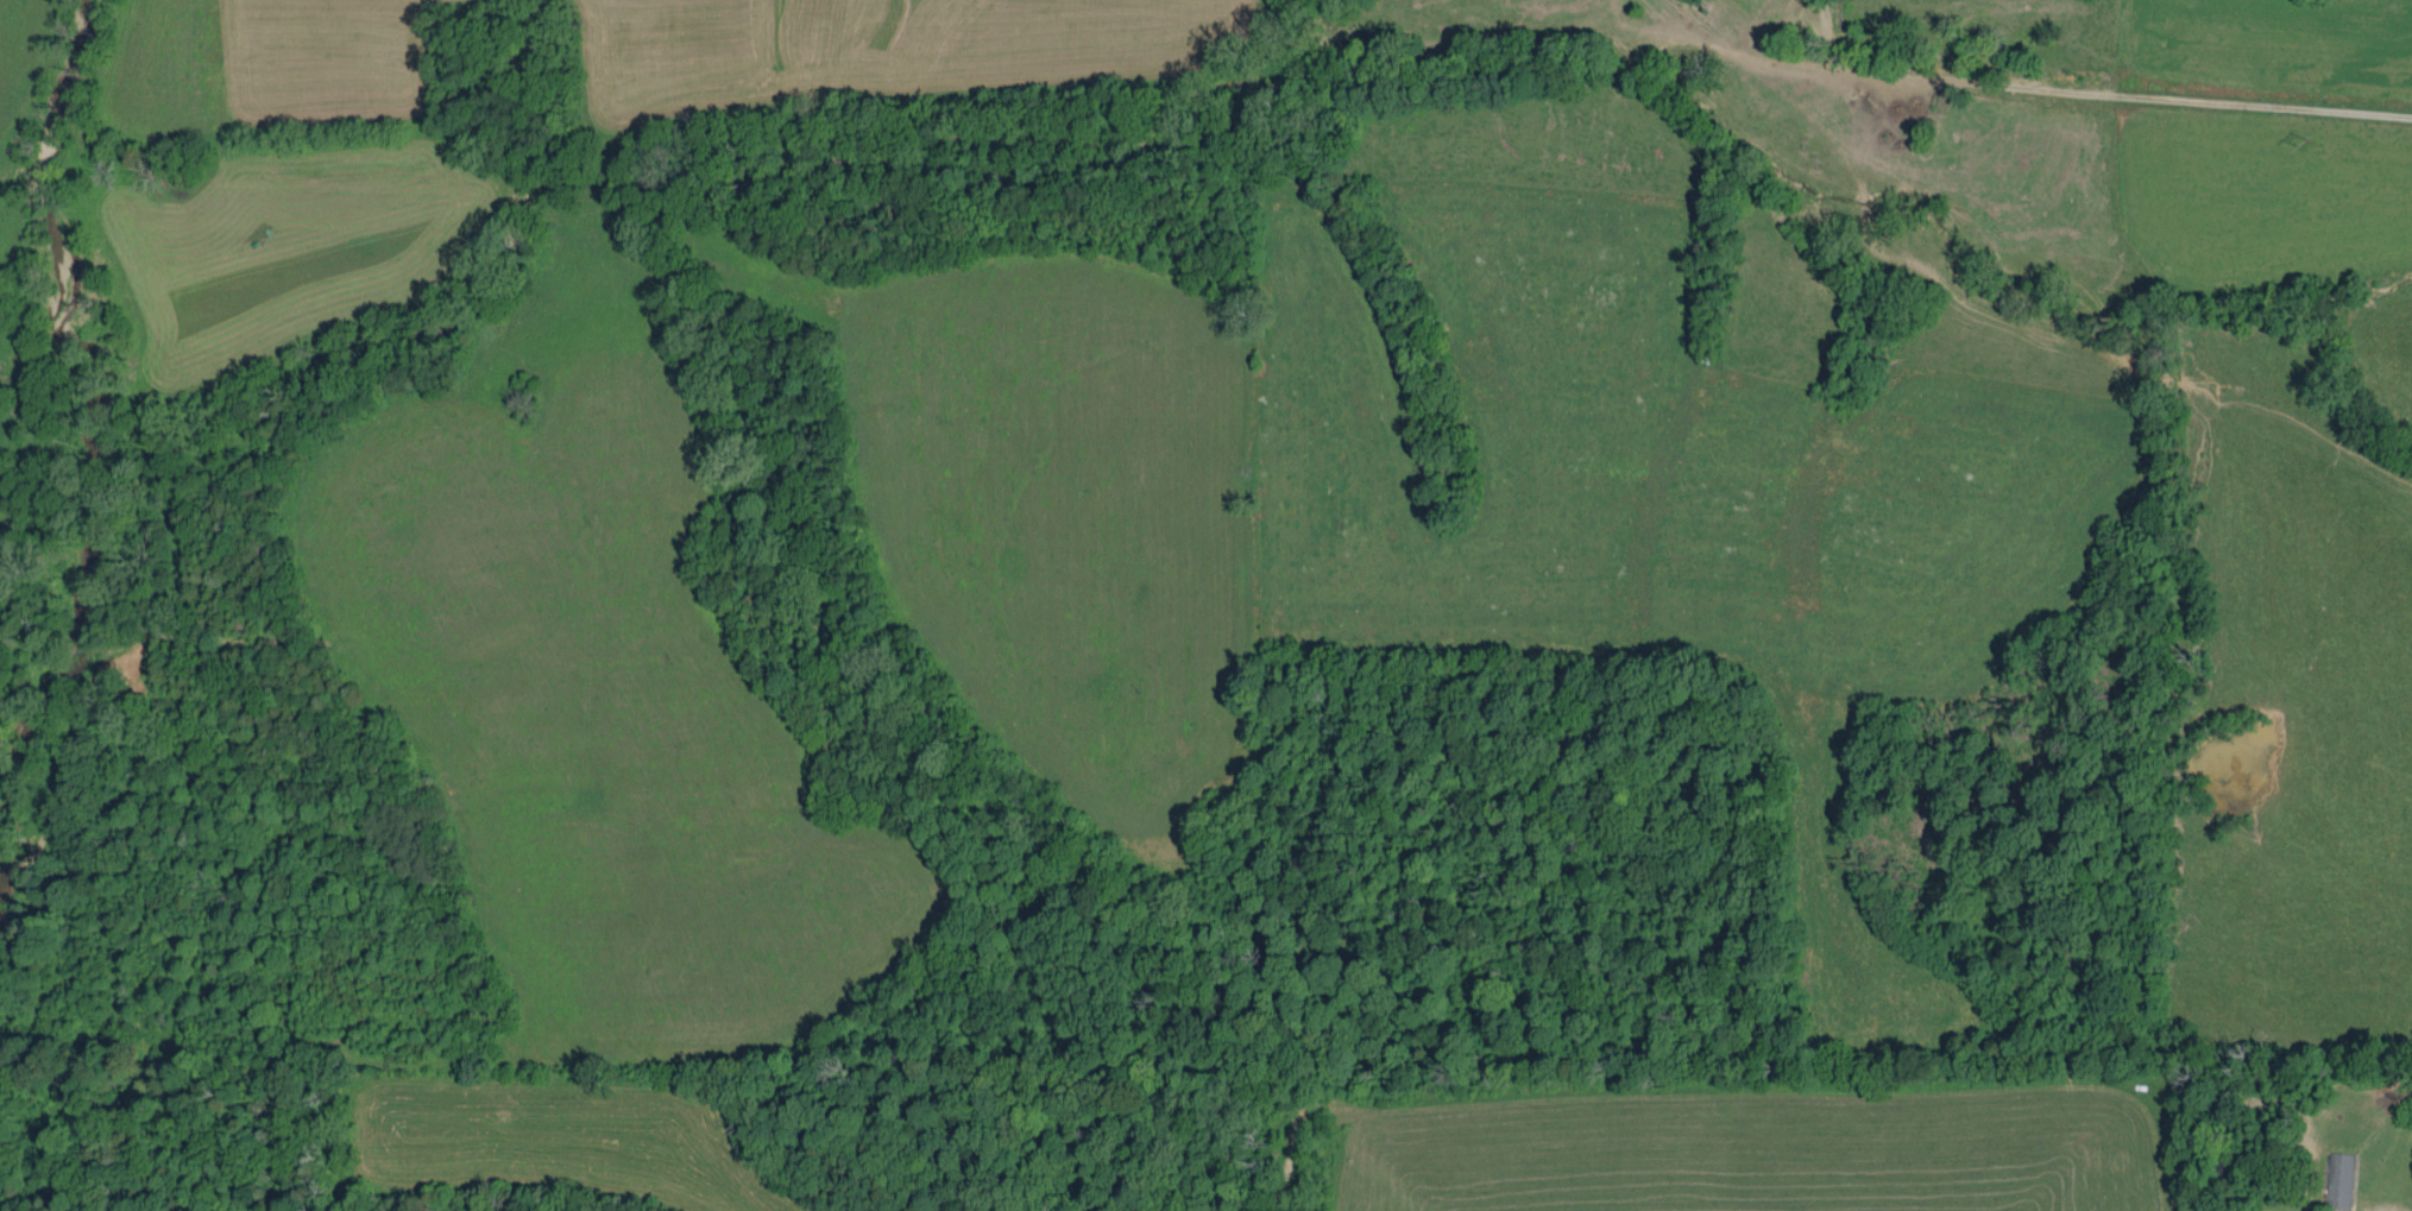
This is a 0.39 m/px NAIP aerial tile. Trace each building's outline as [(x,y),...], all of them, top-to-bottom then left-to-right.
[(2327,1208),(2351,1209),(2353,1154),(2329,1153),(2327,1208)]
